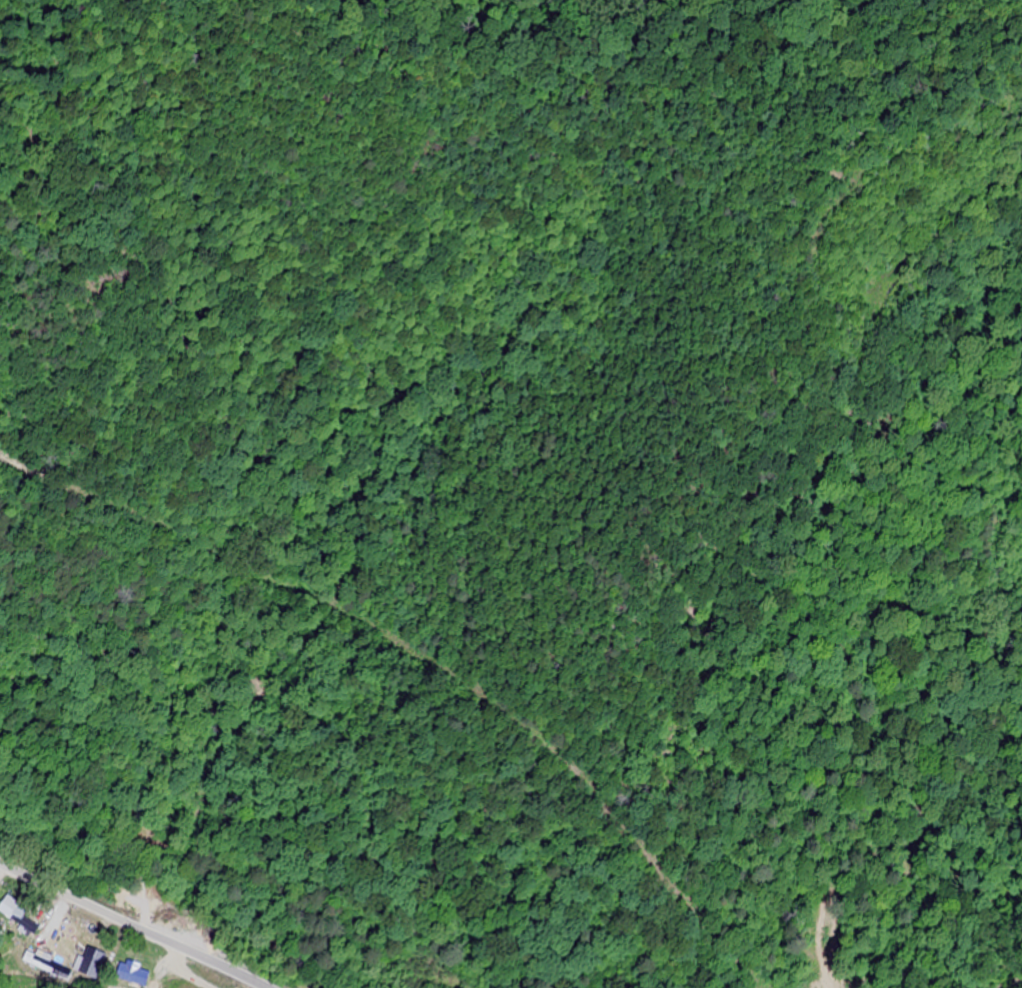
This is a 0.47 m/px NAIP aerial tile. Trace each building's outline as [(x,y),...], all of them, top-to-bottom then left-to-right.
[(34,932),(0,907),(0,903),(5,897),(9,891),(30,905),(25,912),(41,923),(34,932)] [(97,976),(79,968),(91,943),(108,951),(97,976)] [(58,952),(41,950),(39,971),(56,973),(58,952)] [(118,975),(123,959),(152,969),(147,984),(118,975)]
